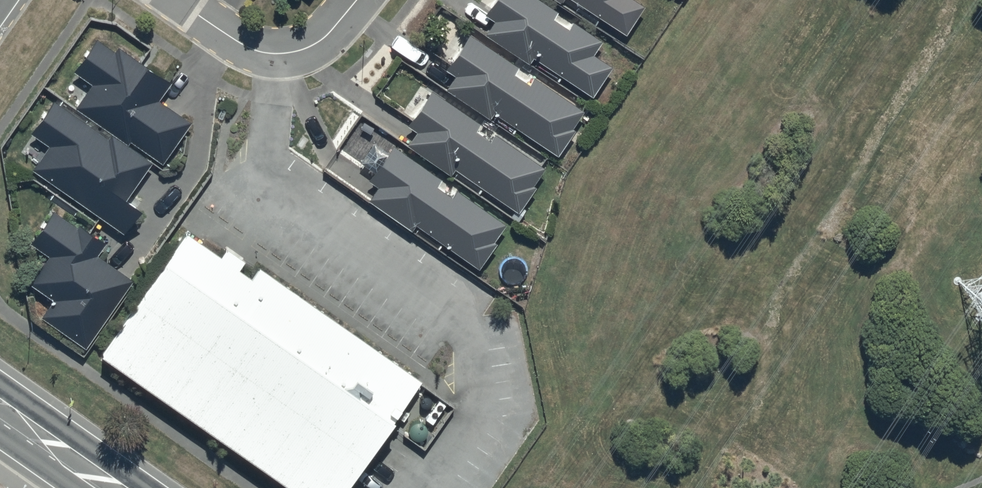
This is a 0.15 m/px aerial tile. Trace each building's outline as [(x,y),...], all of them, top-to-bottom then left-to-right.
[(484,36),(525,65),(531,57),(589,99),(610,69),(590,55),(600,42),(540,0),(494,0),(483,16),(493,23),(484,36)] [(566,9),(571,1),(630,43),(651,13),(632,0),(553,0),(566,9)] [(582,111),(468,37),(444,73),(452,77),(443,91),(488,120),(492,114),(555,156),(570,133),(569,133),(582,111)] [(115,52),(97,39),(74,72),(93,85),(77,109),(129,145),(131,142),(163,164),(191,124),(160,103),(174,83),(120,45),(115,52)] [(429,90),(404,125),(414,132),(404,147),(448,178),(453,171),(513,214),(531,189),(527,186),(540,169),(429,90)] [(107,139),(55,102),(32,133),(54,149),(36,172),(123,235),(138,214),(124,203),(152,164),(111,135),(107,139)] [(389,147),(365,182),(376,189),(366,204),(409,233),(413,227),(478,270),(494,246),(489,242),(502,222),(389,147)] [(78,229),(55,212),(30,245),(50,257),(32,287),(54,302),(42,319),(86,350),(133,281),(98,257),(106,244),(80,227),(78,229)] [(280,487),(346,487),(420,383),(225,248),(219,257),(188,236),(100,363),(280,487)]
